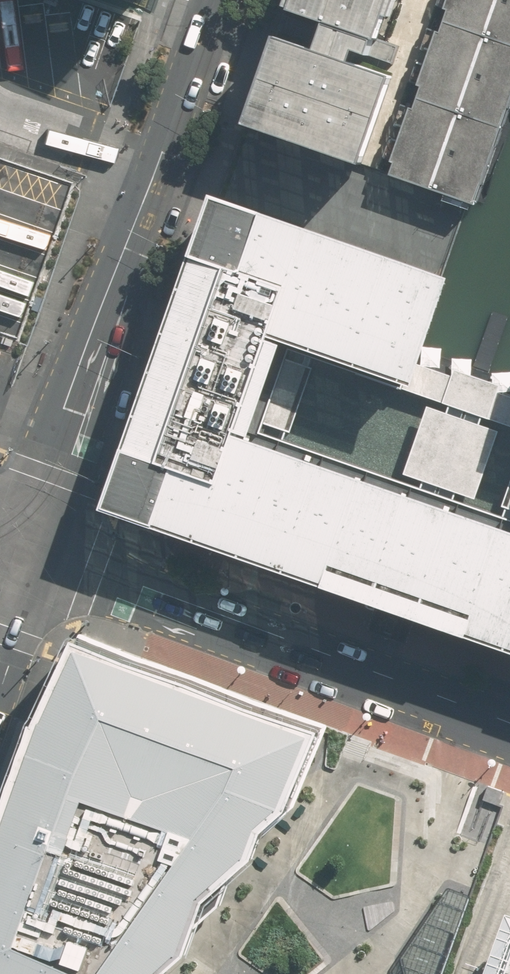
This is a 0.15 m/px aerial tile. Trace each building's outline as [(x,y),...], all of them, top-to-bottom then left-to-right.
[(397,0),(295,0),(293,6),(326,18),(323,29),(318,44),(280,32),(250,119),(364,160),(400,55),(381,49),(397,0)] [(391,177),(469,204),(509,84),(509,0),(452,0),(391,177)] [(258,432),(290,340),(415,383),(422,363),(425,354),(452,277),(445,274),(220,197),(108,504),(278,565),(509,647),(509,514),(258,432)] [(476,498),(500,431),(480,424),(483,416),(509,425),(509,394),(499,391),(502,384),(454,367),(451,374),(422,363),(415,383),(412,392),(451,406),(448,413),(429,406),(405,473),(476,498)] [(294,804),(327,724),(83,637),(0,842),(0,973),(167,973),(169,967),(193,947),(213,894),(261,853),(269,826),(294,804)] [(466,901),(449,891),(402,962),(405,973),(441,973),(466,901)] [(489,973),(509,973),(509,913),(489,973)]
